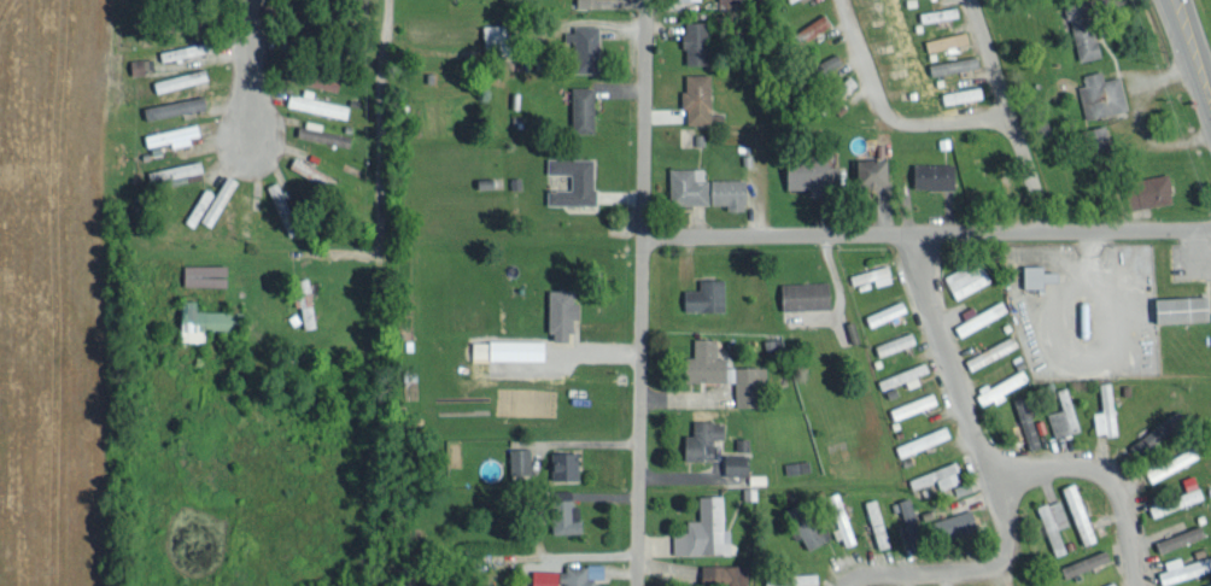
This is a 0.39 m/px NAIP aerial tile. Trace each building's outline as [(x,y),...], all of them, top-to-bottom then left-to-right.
[(1099,56),(1092,0),(1081,0),(1069,2),(1076,58),(1099,56)] [(960,14),(958,4),(920,11),(922,21),(960,14)] [(810,38),(833,22),(824,10),(802,26),(810,38)] [(708,20),(684,20),(685,63),(709,62),(708,20)] [(512,50),(511,22),(484,23),(485,51),(512,50)] [(600,24),(574,24),(574,30),(565,29),(565,39),(578,40),(577,69),(599,70),(600,24)] [(970,41),(967,29),(925,38),(928,50),(970,41)] [(211,50),(208,39),(160,49),(163,60),(211,50)] [(829,69),(841,60),(835,51),(823,60),(829,69)] [(979,68),(978,56),(928,59),(929,72),(979,68)] [(1083,73),(1085,82),(1078,84),(1084,117),(1128,109),(1121,74),(1104,77),(1103,69),(1083,73)] [(684,72),(685,107),(688,107),(688,123),(712,122),(712,71),(684,72)] [(984,95),(982,84),(943,91),(945,102),(984,95)] [(595,85),(573,85),(572,130),(595,131),(595,85)] [(313,96),(314,88),(305,87),(303,94),(290,92),(288,105),(347,115),(350,103),(313,96)] [(203,94),(183,99),(186,111),(206,106),(203,94)] [(144,118),(167,113),(165,101),(142,106),(144,118)] [(350,144),(352,133),(321,129),(323,121),(302,118),(299,136),(350,144)] [(146,133),(148,145),(171,140),(173,146),(192,142),(191,136),(201,133),(198,122),(146,133)] [(1089,127),(1092,147),(1108,144),(1105,124),(1089,127)] [(594,203),(595,158),(548,157),(547,172),(571,172),(571,187),(548,187),(547,202),(594,203)] [(332,184),(336,173),(293,158),(289,168),(332,184)] [(810,187),(810,194),(839,193),(839,158),(787,159),(787,188),(810,187)] [(859,158),(860,185),(891,185),(890,158),(859,158)] [(152,179),(204,171),(202,161),(150,168),(152,179)] [(955,188),(956,162),(913,162),(913,187),(955,188)] [(670,167),(671,203),(710,202),(710,177),(705,177),(705,166),(670,167)] [(1136,205),(1173,203),(1171,174),(1135,175),(1136,205)] [(728,208),(747,209),(747,178),(712,178),(712,203),(728,203),(728,208)] [(292,222),(280,180),(269,183),(282,225),(292,222)] [(216,191),(205,185),(184,219),(195,226),(216,191)] [(991,281),(982,258),(946,272),(955,295),(991,281)] [(228,284),(228,263),(185,262),(185,283),(228,284)] [(1045,262),(1025,263),(1026,285),(1045,284),(1045,278),(1060,278),(1060,268),(1045,269),(1045,262)] [(876,284),(893,280),(888,263),(849,272),(852,282),(874,276),(876,284)] [(725,308),(725,276),(700,276),(700,287),(683,287),(683,308),(725,308)] [(832,305),(831,280),(782,281),(783,307),(832,305)] [(575,288),(550,287),(549,328),(574,329),(575,288)] [(315,324),(311,293),(298,294),(301,326),(315,324)] [(1159,295),(1159,320),(1210,318),(1210,293),(1159,295)] [(206,339),(207,326),(241,328),(242,309),(197,307),(198,298),(184,298),(182,338),(206,339)] [(960,331),(1009,311),(1004,299),(976,310),(974,304),(962,308),(966,319),(956,323),(960,331)] [(867,322),(905,312),(902,301),(864,311),(867,322)] [(917,339),(913,329),(875,343),(879,354),(917,339)] [(1019,346),(1015,335),(965,354),(969,365),(1019,346)] [(689,379),(735,379),(735,404),(765,403),(765,364),(727,364),(727,355),(717,355),(717,336),(694,336),(694,354),(689,354),(689,379)] [(545,358),(545,338),(491,337),(490,357),(545,358)] [(473,354),(489,354),(489,339),(473,339),(473,354)] [(906,377),(909,385),(922,381),(918,373),(930,368),(926,359),(878,378),(882,387),(906,377)] [(1030,381),(1024,367),(977,387),(983,401),(1030,381)] [(1095,433),(1117,431),(1112,383),(1099,385),(1102,409),(1093,410),(1095,433)] [(1052,434),(1078,429),(1068,384),(1057,386),(1062,407),(1047,410),(1052,434)] [(938,403),(935,392),(891,404),(894,415),(938,403)] [(1027,447),(1041,442),(1024,393),(1010,398),(1027,447)] [(1136,456),(1188,425),(1179,410),(1127,440),(1136,456)] [(725,419),(693,418),(693,432),(686,432),(685,456),(714,457),(714,435),(725,436),(725,419)] [(951,434),(947,422),(896,444),(900,455),(951,434)] [(735,449),(747,449),(747,436),(736,436),(735,449)] [(1200,456),(1194,445),(1146,467),(1152,478),(1200,456)] [(510,472),(532,472),(531,446),(509,447),(510,472)] [(579,477),(580,449),(552,448),(551,477),(579,477)] [(749,472),(749,453),(724,453),(725,472),(749,472)] [(807,459),(784,460),(785,472),(808,470),(807,459)] [(961,479),(954,460),(909,477),(913,487),(937,478),(941,487),(961,479)] [(1198,484),(1194,472),(1182,476),(1187,488),(1198,484)] [(1061,485),(1081,543),(1096,538),(1076,480),(1061,485)] [(1180,491),(1182,502),(1204,497),(1201,486),(1180,491)] [(1178,505),(1172,491),(1149,500),(1155,515),(1178,505)] [(724,493),(700,493),(700,518),(688,518),(688,529),(674,529),(674,552),(731,551),(730,527),(725,527),(724,493)] [(899,498),(908,549),(923,547),(914,495),(899,498)] [(889,544),(878,496),(865,499),(876,547),(889,544)] [(1056,526),(1067,522),(1058,497),(1036,505),(1054,554),(1065,550),(1056,526)] [(823,541),(808,499),(790,505),(805,547),(823,541)] [(843,535),(845,543),(855,540),(843,500),(832,504),(837,522),(832,523),(836,537),(843,535)] [(554,531),(580,530),(579,502),(553,502),(554,531)] [(979,526),(971,506),(940,517),(946,537),(979,526)] [(1154,540),(1158,551),(1206,533),(1201,522),(1154,540)] [(1110,557),(1106,546),(1061,565),(1065,575),(1110,557)] [(1181,554),(1165,559),(1168,567),(1159,570),(1163,583),(1210,568),(1210,553),(1183,562),(1181,554)] [(595,575),(604,575),(605,562),(566,562),(566,568),(533,568),(533,585),(559,585),(559,580),(566,580),(566,585),(595,585),(595,575)] [(747,585),(747,563),(703,562),(702,584),(747,585)] [(818,570),(764,572),(764,584),(819,582),(818,570)]
